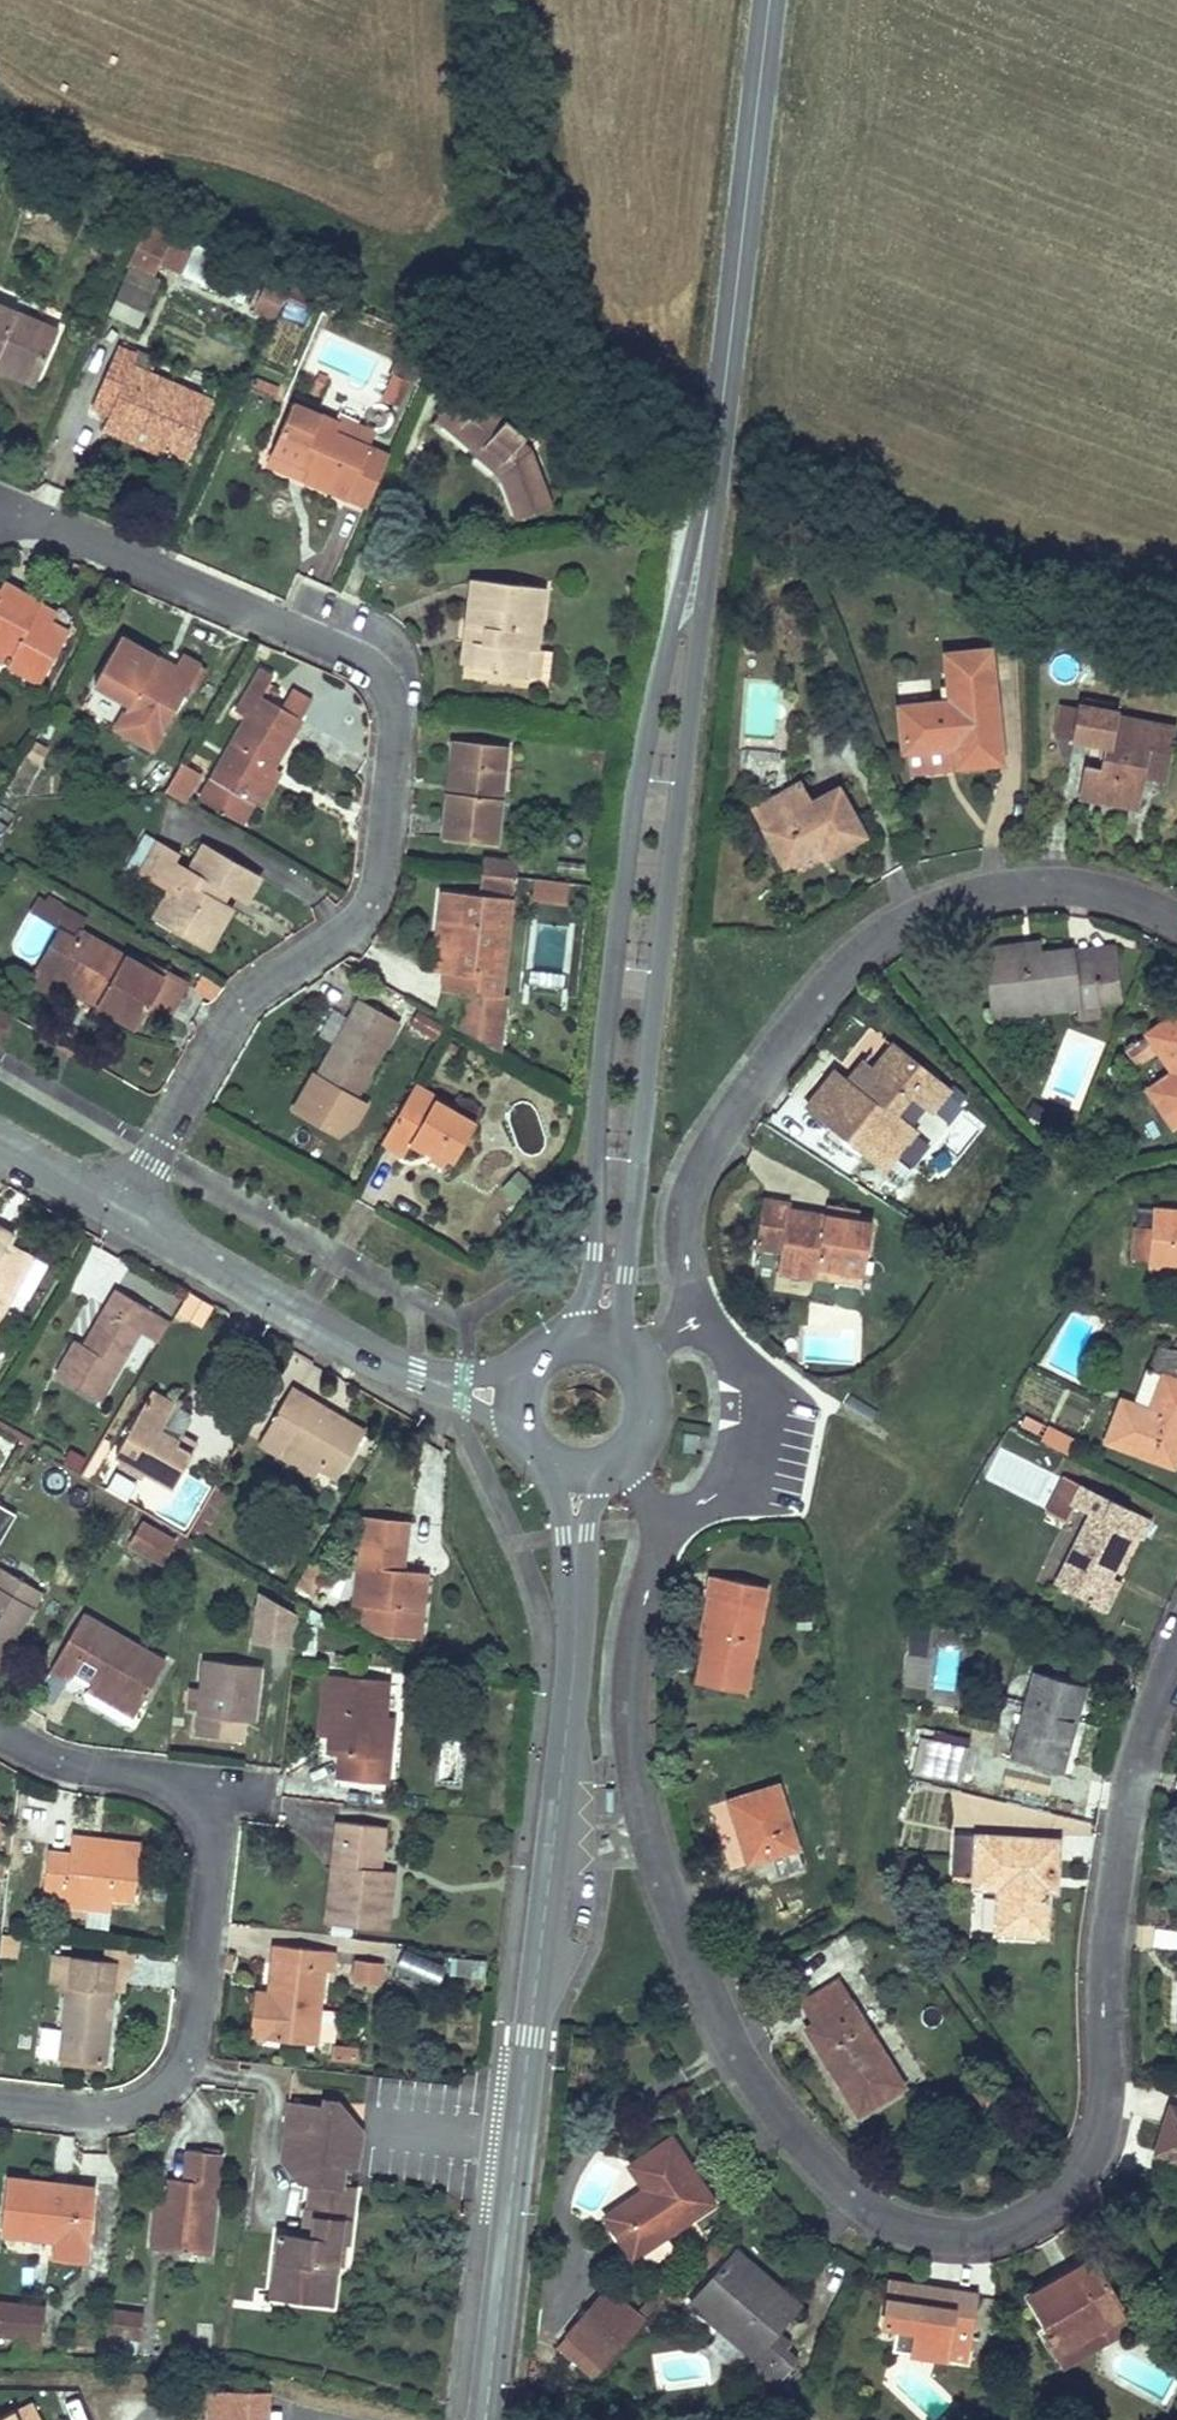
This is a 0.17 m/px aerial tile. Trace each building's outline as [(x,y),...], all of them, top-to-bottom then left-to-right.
[(142,230),(129,261),(151,269),(154,262),(157,263),(167,241),(142,230)] [(253,306),(275,316),(288,288),(265,279),(253,306)] [(39,373),(58,332),(0,307),(0,356),(39,373)] [(112,410),(110,416),(172,443),(168,452),(187,461),(213,401),(148,372),(133,365),(137,355),(118,346),(94,402),(112,410)] [(137,355),(133,365),(148,372),(154,358),(139,351),(137,355)] [(35,383),(39,373),(0,356),(0,368),(35,383)] [(466,385),(439,415),(478,450),(479,452),(497,468),(500,467),(519,519),(523,517),(534,513),(550,507),(530,450),(521,443),(526,437),(466,385)] [(293,404),(272,451),(310,467),(304,479),(348,498),(353,486),(371,495),(380,476),(388,456),(335,433),(339,423),(293,404)] [(110,416),(106,424),(168,452),(172,443),(110,416)] [(272,451),(267,462),(304,479),(310,467),(272,451)] [(353,486),(348,498),(367,506),(371,495),(353,486)] [(471,578),(466,626),(486,628),(484,642),(476,642),(474,663),(473,672),(522,677),(523,672),(526,649),(537,649),(537,647),(543,585),(471,578)] [(7,657),(5,662),(39,681),(68,632),(51,622),(37,614),(42,604),(5,583),(0,592),(0,653),(7,657)] [(42,604),(37,614),(51,622),(57,612),(42,604)] [(466,626),(462,661),(474,663),(476,642),(484,642),(486,628),(466,626)] [(154,665),(158,657),(122,636),(96,684),(130,703),(126,711),(163,732),(201,665),(183,655),(176,667),(171,675),(154,665)] [(526,649),(523,672),(540,674),(543,648),(537,647),(537,649),(526,649)] [(954,766),(998,761),(987,651),(943,654),(946,683),(948,702),(907,706),(897,707),(901,750),(907,750),(952,746),(954,766)] [(176,667),(158,657),(154,665),(171,675),(176,667)] [(246,717),(212,779),(252,801),(271,769),(271,768),(290,735),(280,730),(290,713),(259,695),(271,674),(258,667),(234,710),(246,717)] [(1140,774),(1162,777),(1171,725),(1115,714),(1116,706),(1061,696),(1055,729),(1074,733),(1073,739),(1090,742),(1105,745),(1100,772),(1085,770),(1080,798),(1120,805),(1134,808),(1138,786),(1140,774)] [(290,713),(280,730),(290,735),(299,718),(290,713)] [(455,739),(449,791),(456,792),(462,740),(455,739)] [(456,792),(449,791),(445,837),(495,842),(505,746),(462,740),(456,792)] [(178,764),(172,774),(192,786),(198,776),(178,764)] [(271,769),(252,801),(260,806),(278,772),(271,768),(271,769)] [(825,837),(831,847),(834,851),(879,828),(849,772),(817,789),(806,770),(755,794),(791,861),(816,846),(815,842),(825,837)] [(172,774),(163,791),(182,802),(192,786),(172,774)] [(212,779),(201,800),(240,822),(252,801),(212,779)] [(142,872),(170,889),(155,916),(208,946),(231,906),(223,901),(228,891),(245,901),(260,876),(206,844),(186,878),(172,870),(182,854),(160,841),(142,872)] [(487,858),(485,873),(512,875),(514,861),(487,858)] [(512,875),(485,873),(483,885),(511,889),(512,875)] [(567,901),(568,878),(533,876),(532,899),(567,901)] [(443,893),(438,945),(450,946),(455,895),(443,893)] [(68,916),(84,925),(87,920),(45,895),(42,901),(37,898),(30,910),(61,928),(68,916)] [(495,1049),(500,995),(509,900),(455,895),(450,946),(447,972),(446,989),(462,991),(457,1027),(495,1049)] [(53,978),(57,970),(81,931),(84,925),(68,916),(61,928),(60,928),(35,973),(32,971),(25,982),(44,993),(53,978)] [(569,990),(572,923),(529,921),(526,988),(569,990)] [(81,931),(57,970),(101,995),(96,1002),(136,1025),(148,1004),(164,978),(162,977),(81,931)] [(999,959),(1035,954),(1034,944),(984,951),(993,1017),(1007,1015),(999,959)] [(436,971),(447,972),(450,946),(438,945),(436,971)] [(1093,984),(1114,981),(1112,959),(1070,963),(1069,954),(1068,950),(1035,954),(999,959),(1007,1015),(1076,1007),(1078,1022),(1097,1019),(1096,1004),(1093,984)] [(1070,963),(1112,959),(1111,950),(1069,954),(1070,963)] [(57,970),(53,978),(96,1002),(101,995),(57,970)] [(164,978),(148,1004),(167,1016),(185,984),(165,971),(162,977),(164,978)] [(215,997),(224,986),(203,974),(193,990),(212,1001),(215,997)] [(1114,981),(1093,984),(1096,1004),(1117,1002),(1114,981)] [(360,1000),(317,1077),(354,1099),(398,1021),(360,1000)] [(1,1041),(14,1018),(0,1010),(0,1041),(1,1041)] [(417,1010),(410,1022),(436,1037),(444,1026),(417,1010)] [(1173,1072),(1147,1091),(1172,1126),(1176,1122),(1176,1012),(1147,1034),(1154,1045),(1173,1072)] [(1132,1020),(1122,1016),(1116,1030),(1126,1035),(1132,1020)] [(1135,1057),(1154,1045),(1147,1034),(1126,1050),(1132,1059),(1135,1057)] [(947,1089),(889,1043),(853,1089),(832,1072),(805,1107),(862,1152),(865,1149),(886,1166),(913,1131),(893,1115),(909,1095),(930,1111),(947,1089)] [(416,1082),(413,1087),(452,1110),(455,1105),(416,1082)] [(413,1087),(382,1141),(403,1154),(411,1142),(425,1151),(428,1146),(453,1159),(474,1123),(452,1110),(413,1087)] [(543,1153),(543,1121),(512,1121),(512,1153),(543,1153)] [(428,1146),(425,1151),(431,1154),(429,1158),(447,1169),(453,1159),(428,1146)] [(816,1265),(862,1273),(869,1225),(855,1222),(823,1217),(786,1210),(787,1206),(761,1202),(754,1246),(779,1251),(776,1271),(814,1278),(816,1265)] [(823,1217),(855,1222),(857,1212),(824,1208),(823,1217)] [(1152,1212),(1151,1228),(1134,1227),(1131,1259),(1148,1261),(1147,1266),(1176,1269),(1176,1214),(1152,1212)] [(2,1254),(11,1239),(16,1231),(0,1222),(0,1254),(2,1254)] [(25,1270),(34,1253),(11,1239),(2,1254),(0,1254),(0,1312),(25,1270)] [(34,1253),(25,1270),(35,1275),(44,1259),(34,1253)] [(814,1278),(859,1285),(862,1273),(816,1265),(814,1278)] [(77,1339),(57,1374),(101,1399),(139,1333),(153,1311),(153,1309),(117,1288),(85,1344),(77,1339)] [(200,1326),(213,1304),(188,1290),(175,1312),(200,1326)] [(153,1311),(139,1333),(157,1343),(170,1320),(153,1311)] [(856,1363),(858,1332),(804,1329),(802,1360),(856,1363)] [(1160,1348),(1151,1371),(1147,1369),(1134,1405),(1121,1401),(1106,1442),(1171,1466),(1176,1449),(1176,1351),(1160,1348)] [(198,1444),(181,1434),(191,1417),(189,1411),(153,1389),(116,1453),(124,1457),(145,1469),(158,1476),(177,1479),(198,1444)] [(260,1442),(280,1452),(285,1446),(320,1465),(337,1475),(363,1431),(290,1389),(260,1442)] [(1038,1442),(1067,1456),(1075,1440),(1046,1426),(1038,1442)] [(679,1450),(690,1451),(692,1435),(680,1434),(679,1450)] [(103,1459),(109,1449),(99,1444),(94,1454),(103,1459)] [(285,1446),(280,1452),(314,1472),(320,1465),(285,1446)] [(1039,1495),(1049,1469),(999,1449),(989,1476),(1039,1495)] [(91,1480),(103,1459),(94,1454),(82,1475),(91,1480)] [(145,1469),(124,1457),(121,1464),(141,1475),(145,1469)] [(1071,1505),(1081,1487),(1063,1478),(1044,1512),(1062,1522),(1071,1505)] [(1107,1569),(1112,1572),(1131,1535),(1139,1539),(1148,1521),(1081,1487),(1071,1505),(1089,1514),(1055,1584),(1091,1601),(1107,1569)] [(363,1512),(353,1602),(365,1603),(363,1621),(380,1630),(418,1634),(421,1610),(425,1569),(401,1567),(406,1518),(363,1512)] [(140,1523),(129,1542),(163,1562),(174,1543),(140,1523)] [(327,1568),(311,1559),(295,1586),(311,1595),(327,1568)] [(42,1593),(0,1568),(0,1665),(42,1593)] [(1109,1578),(1112,1572),(1107,1569),(1091,1601),(1090,1604),(1103,1610),(1117,1583),(1109,1578)] [(713,1599),(703,1655),(698,1682),(743,1692),(764,1587),(709,1576),(705,1597),(713,1599)] [(299,1614),(259,1588),(258,1608),(275,1610),(272,1637),(296,1639),(299,1614)] [(695,1653),(703,1655),(713,1599),(705,1597),(695,1653)] [(70,1678),(75,1670),(92,1681),(84,1695),(85,1702),(124,1725),(131,1722),(139,1708),(164,1663),(118,1636),(83,1616),(52,1668),(70,1678)] [(244,1738),(245,1720),(246,1712),(254,1712),(259,1666),(204,1661),(201,1689),(197,1732),(244,1738)] [(1065,1757),(1083,1685),(1033,1671),(1024,1701),(1028,1703),(1024,1718),(1020,1717),(1009,1759),(1048,1770),(1053,1754),(1065,1757)] [(390,1757),(381,1756),(385,1717),(388,1680),(336,1674),(330,1752),(341,1753),(340,1778),(387,1783),(390,1757)] [(201,1689),(188,1688),(186,1708),(199,1709),(201,1689)] [(1002,1711),(1020,1717),(1024,1718),(1028,1703),(1024,1701),(1006,1696),(1002,1711)] [(246,1712),(245,1720),(254,1720),(254,1712),(246,1712)] [(385,1717),(381,1756),(390,1757),(394,1718),(385,1717)] [(959,1781),(967,1746),(919,1735),(911,1770),(959,1781)] [(1060,1772),(1065,1757),(1053,1754),(1048,1770),(1060,1773),(1060,1772)] [(760,1853),(763,1861),(768,1877),(800,1867),(795,1851),(797,1850),(777,1785),(726,1801),(744,1857),(760,1853)] [(393,1871),(379,1869),(358,1866),(360,1844),(381,1847),(383,1827),(340,1821),(328,1924),(386,1930),(393,1871)] [(1042,1873),(1056,1874),(1057,1840),(955,1836),(953,1875),(973,1877),(973,1888),(997,1890),(996,1935),(1047,1937),(1049,1891),(1041,1891),(1042,1873)] [(72,1837),(72,1843),(91,1845),(91,1850),(104,1852),(105,1847),(140,1852),(141,1845),(72,1837)] [(42,1901),(65,1904),(66,1893),(113,1899),(113,1896),(135,1899),(140,1852),(105,1847),(104,1852),(91,1850),(91,1845),(72,1843),(70,1855),(48,1852),(44,1880),(42,1901)] [(358,1866),(379,1869),(381,1847),(360,1844),(358,1866)] [(746,1866),(763,1861),(760,1853),(744,1857),(746,1866)] [(1049,1891),(1055,1891),(1056,1874),(1042,1873),(1041,1891),(1049,1891)] [(66,1893),(65,1904),(112,1910),(113,1899),(66,1893)] [(276,1945),(267,2039),(315,2044),(323,1970),(332,1971),(335,1950),(276,1945)] [(402,1947),(398,1966),(441,1975),(445,1957),(402,1947)] [(383,1955),(355,1953),(352,1982),(380,1984),(383,1955)] [(113,1986),(116,1962),(72,1956),(51,1954),(47,1982),(69,1985),(61,2058),(104,2063),(113,1986)] [(116,1962),(113,1986),(122,1987),(124,1963),(116,1962)] [(813,2023),(818,2030),(808,2036),(858,2113),(901,2085),(835,1982),(801,2003),(813,2023)] [(870,2021),(886,2011),(876,1993),(859,2002),(870,2021)] [(270,1997),(255,1995),(251,2037),(267,2039),(270,1997)] [(808,2036),(818,2030),(813,2023),(803,2028),(808,2036)] [(40,2025),(38,2053),(56,2054),(58,2026),(40,2025)] [(324,2097),(322,2105),(335,2106),(348,2120),(354,2127),(351,2144),(349,2160),(349,2166),(357,2168),(360,2143),(362,2128),(358,2122),(339,2100),(324,2097)] [(298,2180),(308,2181),(319,2182),(318,2197),(315,2215),(321,2216),(321,2210),(334,2213),(351,2214),(353,2200),(355,2186),(344,2185),(345,2176),(346,2166),(349,2166),(349,2160),(351,2144),(354,2127),(348,2120),(335,2106),(322,2105),(311,2103),(288,2100),(282,2147),(281,2160),(284,2164),(298,2180)] [(1176,2159),(1176,2112),(1170,2109),(1156,2152),(1176,2159)] [(603,2215),(631,2257),(633,2255),(664,2234),(711,2202),(669,2138),(628,2166),(648,2197),(641,2201),(637,2193),(603,2215)] [(165,2199),(160,2249),(208,2255),(219,2153),(186,2150),(183,2181),(168,2178),(165,2199)] [(9,2181),(3,2233),(57,2240),(55,2257),(84,2261),(92,2190),(9,2181)] [(308,2181),(302,2237),(312,2238),(315,2220),(315,2217),(315,2215),(318,2197),(319,2182),(308,2181)] [(151,2248),(160,2249),(165,2199),(156,2198),(151,2248)] [(278,2235),(273,2274),(295,2277),(293,2297),(332,2301),(337,2268),(337,2267),(317,2265),(319,2256),(321,2240),(324,2241),(340,2242),(349,2243),(351,2221),(315,2217),(315,2220),(312,2238),(302,2237),(278,2235)] [(642,2268),(673,2247),(664,2234),(633,2255),(642,2268)] [(317,2265),(337,2267),(340,2242),(324,2241),(321,2240),(319,2256),(317,2265)] [(729,2259),(791,2312),(797,2304),(735,2251),(729,2259)] [(770,2336),(791,2312),(729,2259),(691,2303),(753,2356),(770,2336)] [(1056,2350),(1123,2313),(1091,2260),(1031,2295),(1050,2329),(1044,2332),(1056,2350)] [(295,2277),(273,2274),(270,2296),(293,2299),(293,2297),(295,2277)] [(896,2325),(967,2337),(974,2294),(931,2287),(929,2291),(919,2290),(919,2286),(890,2282),(884,2323),(896,2325)] [(643,2322),(671,2290),(664,2285),(637,2318),(643,2322)] [(643,2322),(637,2318),(606,2291),(568,2337),(605,2368),(614,2358),(643,2322)] [(38,2337),(42,2308),(0,2304),(0,2333),(38,2337)] [(107,2311),(105,2335),(140,2339),(142,2315),(107,2311)] [(965,2352),(967,2337),(896,2325),(892,2349),(946,2357),(947,2349),(965,2352)] [(775,2355),(781,2347),(770,2336),(753,2356),(746,2365),(758,2374),(775,2355)] [(605,2368),(568,2337),(558,2350),(594,2381),(605,2368)] [(788,2367),(775,2355),(758,2374),(772,2386),(788,2367)] [(225,2393),(207,2394),(207,2419),(225,2419),(225,2393)] [(266,2393),(225,2393),(225,2419),(266,2419),(266,2393)] [(0,2418),(0,2419),(28,2419),(22,2408),(8,2415),(0,2418)]
